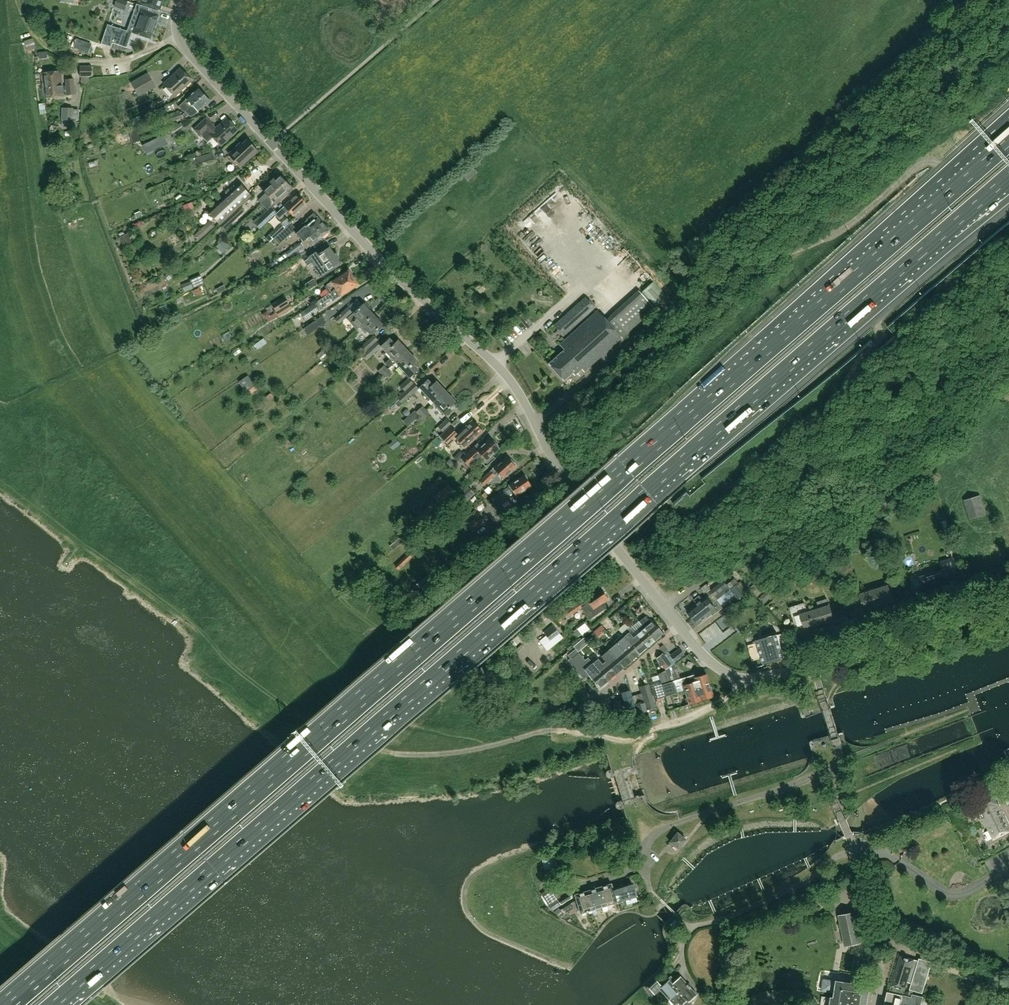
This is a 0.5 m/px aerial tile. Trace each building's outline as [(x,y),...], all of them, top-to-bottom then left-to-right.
[(114,6),(120,9),(123,0),(116,0),(114,6)] [(163,0),(142,0),(141,3),(160,9),(163,0)] [(131,14),(132,6),(126,5),(124,13),(131,14)] [(150,38),(158,15),(156,14),(157,11),(141,5),(140,9),(132,32),(150,38)] [(130,37),(106,29),(101,43),(111,47),(112,43),(127,48),(130,37)] [(76,39),(73,48),(88,53),(91,44),(76,39)] [(24,42),(27,50),(36,47),(33,40),(29,41),(29,40),(24,42)] [(92,76),(92,66),(79,66),(80,76),(92,76)] [(191,82),(181,68),(164,81),(174,95),(191,82)] [(62,83),(60,70),(40,73),(43,86),(62,83)] [(155,87),(148,73),(131,82),(138,96),(155,87)] [(75,92),(73,78),(65,79),(66,85),(62,86),(62,83),(43,86),(45,98),(68,95),(68,94),(75,92)] [(186,111),(204,94),(199,88),(180,106),(186,111)] [(198,112),(210,101),(204,94),(186,111),(183,114),(185,117),(189,115),(190,117),(195,115),(198,112)] [(168,112),(166,106),(156,110),(158,115),(168,112)] [(72,124),(72,107),(62,107),(62,124),(72,124)] [(165,125),(183,117),(181,112),(162,120),(165,125)] [(220,145),(237,130),(226,118),(215,128),(205,118),(194,129),(200,135),(206,129),(220,145)] [(170,130),(172,133),(184,126),(182,122),(170,130)] [(163,135),(148,142),(152,150),(167,144),(163,135)] [(240,166),(257,151),(246,140),(241,144),(240,143),(228,154),(240,166)] [(213,153),(196,157),(198,164),(215,159),(213,153)] [(473,168),(464,176),(468,181),(477,172),(473,168)] [(261,203),(285,181),(279,174),(278,174),(262,189),(265,193),(259,199),(259,201),(261,203)] [(273,207),(292,189),(285,181),(261,203),(267,210),(271,206),(273,207)] [(220,224),(251,196),(240,183),(209,212),(220,224)] [(254,197),(261,193),(259,188),(252,192),(254,197)] [(293,215),(306,203),(297,194),(275,214),(279,219),(289,210),(293,215)] [(191,202),(182,205),(185,211),(194,208),(191,202)] [(253,222),(258,228),(261,227),(277,212),(273,207),(271,206),(267,210),(253,222)] [(224,229),(244,211),(240,207),(220,225),(224,229)] [(303,242),(323,223),(314,213),(307,219),(307,220),(294,232),(296,233),(296,234),(303,242)] [(269,243),(279,234),(288,225),(290,223),(287,219),(282,224),(281,224),(265,238),(269,243)] [(214,226),(209,220),(193,235),(198,241),(214,226)] [(315,243),(330,230),(323,223),(303,242),(301,243),(306,248),(310,245),(311,246),(315,242),(315,243)] [(293,231),(288,225),(279,234),(284,240),(293,231)] [(128,233),(119,238),(124,248),(133,243),(128,233)] [(244,234),(242,240),(248,243),(251,237),(244,234)] [(229,247),(223,240),(216,246),(223,253),(229,247)] [(302,247),(299,243),(292,248),(295,252),(302,247)] [(314,266),(334,254),(329,247),(317,255),(315,252),(308,257),(314,266)] [(328,272),(340,264),(334,254),(314,266),(315,268),(319,273),(321,277),(328,272)] [(187,255),(178,263),(181,267),(186,262),(186,263),(191,259),(187,255)] [(353,277),(348,270),(324,286),(326,288),(322,291),(323,293),(320,295),(322,298),(353,277)] [(200,275),(189,280),(193,288),(204,283),(200,275)] [(332,301),(357,284),(353,277),(322,298),(316,302),(321,309),(326,306),(324,303),(331,299),(332,301)] [(653,281),(641,292),(655,307),(667,296),(653,281)] [(605,320),(621,338),(626,334),(655,309),(638,290),(610,316),(605,320)] [(285,297),(271,304),(276,312),(289,304),(285,297)] [(582,321),(593,311),(582,300),(572,309),(582,321)] [(278,316),(292,307),(290,304),(276,313),(266,318),(268,322),(278,316)] [(373,314),(363,304),(352,313),(356,317),(350,323),(356,330),(358,327),(373,314)] [(338,323),(351,312),(347,307),(334,319),(338,323)] [(584,372),(621,338),(605,320),(597,311),(559,345),(564,350),(547,364),(562,381),(572,373),(574,376),(581,369),(584,372)] [(372,334),(382,324),(373,314),(358,327),(364,334),(369,330),(372,334)] [(576,326),(566,314),(560,320),(570,331),(576,326)] [(300,315),(294,318),(298,325),(304,321),(300,315)] [(308,335),(325,323),(321,317),(303,329),(308,335)] [(360,347),(365,351),(376,341),(377,339),(373,335),(360,347)] [(263,338),(254,345),(257,350),(267,343),(263,338)] [(389,367),(395,361),(407,351),(397,341),(393,344),(389,339),(381,346),(386,352),(384,353),(389,358),(384,363),(389,367)] [(381,346),(376,341),(365,351),(361,355),(366,360),(381,346)] [(325,346),(316,354),(322,360),(331,352),(325,346)] [(412,365),(416,361),(407,351),(395,361),(399,366),(398,367),(403,372),(409,377),(417,370),(412,365)] [(356,375),(363,370),(357,363),(351,368),(356,375)] [(378,370),(381,374),(388,369),(384,365),(378,370)] [(391,372),(388,369),(381,374),(385,378),(391,372)] [(246,377),(238,382),(245,392),(253,387),(246,377)] [(409,387),(413,383),(408,378),(399,386),(404,392),(409,387)] [(433,403),(445,392),(435,382),(432,385),(427,380),(419,387),(424,393),(422,394),(428,400),(429,398),(433,403)] [(397,398),(402,404),(418,389),(413,383),(409,387),(404,392),(397,398)] [(443,413),(454,402),(445,392),(433,403),(437,407),(435,408),(440,414),(442,412),(443,413)] [(420,416),(425,410),(422,406),(416,412),(420,416)] [(423,420),(429,414),(425,410),(420,416),(423,420)] [(442,432),(451,424),(446,419),(437,427),(442,432)] [(465,449),(483,432),(472,420),(457,434),(450,427),(439,436),(449,446),(456,439),(457,440),(457,445),(461,445),(465,449)] [(489,439),(480,447),(477,443),(460,458),(468,466),(477,458),(485,466),(494,458),(490,454),(497,448),(489,439)] [(502,479),(515,467),(514,466),(514,464),(512,462),(510,462),(506,458),(498,465),(497,464),(480,480),(484,485),(494,476),(497,473),(502,479)] [(493,498),(488,501),(498,515),(513,505),(510,500),(517,496),(532,486),(524,475),(509,485),(510,486),(493,498)] [(468,486),(451,502),(458,509),(475,493),(468,486)] [(452,488),(440,498),(446,505),(458,494),(452,488)] [(984,514),(979,497),(965,501),(971,518),(984,514)] [(485,524),(482,519),(480,516),(471,522),(476,530),(485,524)] [(414,556),(419,551),(415,547),(395,566),(398,570),(414,556)] [(951,583),(949,578),(958,575),(953,558),(940,562),(943,570),(919,578),(924,591),(951,583)] [(726,585),(730,589),(737,583),(733,579),(726,585)] [(711,590),(717,599),(730,590),(723,580),(711,590)] [(745,593),(737,583),(730,589),(734,594),(738,599),(745,593)] [(893,601),(888,586),(860,594),(865,610),(893,601)] [(759,598),(764,603),(775,592),(770,587),(759,598)] [(606,608),(602,603),(608,599),(600,588),(565,611),(568,616),(581,607),(590,619),(606,608)] [(718,599),(716,600),(720,606),(734,594),(730,589),(730,590),(717,599),(718,599)] [(692,618),(712,603),(706,596),(702,599),(699,596),(693,600),(696,604),(686,611),(692,618)] [(834,620),(828,599),(817,602),(819,609),(801,614),(805,628),(834,620)] [(713,615),(722,608),(720,606),(716,600),(712,603),(692,618),(697,625),(711,614),(713,615)] [(662,634),(652,622),(651,623),(645,616),(638,622),(641,625),(654,641),(662,634)] [(545,635),(540,640),(547,650),(563,638),(560,634),(555,627),(553,625),(543,632),(545,634),(545,635)] [(654,641),(641,625),(634,632),(630,627),(629,627),(647,648),(654,641)] [(647,648),(629,627),(622,634),(624,637),(639,654),(647,648)] [(525,628),(512,639),(516,644),(529,633),(525,628)] [(597,628),(593,631),(597,635),(599,638),(603,634),(597,628)] [(593,631),(587,637),(590,641),(597,635),(593,631)] [(784,658),(781,648),(778,635),(757,641),(763,664),(784,658)] [(639,654),(624,637),(620,640),(617,644),(631,661),(639,654)] [(577,641),(573,646),(575,649),(578,651),(582,647),(577,641)] [(631,661),(617,644),(613,646),(609,650),(610,652),(623,667),(631,661)] [(623,667),(610,652),(609,650),(606,647),(599,654),(605,661),(616,674),(623,667)] [(675,662),(684,655),(679,648),(670,656),(675,662)] [(608,680),(593,663),(588,657),(585,660),(575,649),(567,656),(570,659),(569,661),(576,669),(581,665),(600,687),(608,680)] [(671,664),(663,653),(656,658),(665,669),(671,664)] [(616,674),(605,661),(602,664),(598,659),(593,663),(608,680),(611,678),(616,674)] [(709,686),(706,674),(694,678),(693,675),(682,678),(682,679),(680,679),(675,664),(667,669),(672,685),(674,685),(677,693),(685,690),(686,693),(709,686)] [(672,685),(667,669),(658,674),(662,684),(665,696),(677,693),(674,685),(672,685)] [(665,697),(665,696),(662,684),(652,687),(656,700),(665,697)] [(713,697),(709,686),(686,693),(690,704),(713,697)] [(635,705),(630,689),(622,692),(627,708),(635,705)] [(641,692),(644,700),(645,703),(646,708),(656,705),(651,689),(641,692)] [(610,697),(598,700),(598,701),(592,702),(594,712),(612,708),(610,697)] [(623,711),(621,700),(612,702),(615,713),(623,711)] [(646,708),(645,703),(644,700),(635,702),(639,713),(642,712),(644,719),(649,718),(647,711),(646,708)] [(631,772),(613,778),(623,803),(634,799),(630,788),(637,785),(631,772)] [(993,795),(970,807),(974,815),(980,812),(994,838),(1008,831),(1008,827),(993,795)] [(968,841),(973,837),(965,827),(960,831),(968,841)] [(678,849),(686,839),(677,832),(670,842),(672,844),(678,849)] [(558,866),(556,856),(542,860),(544,869),(558,866)] [(605,906),(616,902),(613,888),(611,884),(611,883),(596,888),(601,907),(603,912),(606,911),(605,906)] [(632,883),(613,888),(616,902),(625,900),(627,905),(637,901),(636,896),(632,883)] [(558,899),(560,897),(552,885),(541,894),(547,903),(548,905),(556,900),(558,899)] [(595,909),(601,907),(596,888),(595,888),(594,887),(590,888),(590,890),(586,891),(592,910),(594,914),(597,914),(595,909)] [(580,913),(592,910),(586,891),(574,895),(580,913)] [(568,892),(560,897),(558,899),(561,904),(571,898),(568,892)] [(572,909),(569,904),(563,908),(566,913),(572,909)] [(861,942),(855,913),(839,916),(845,945),(861,942)] [(675,919),(670,924),(675,929),(678,925),(680,924),(675,919)] [(898,964),(891,986),(904,990),(905,990),(905,988),(914,960),(900,956),(898,964)] [(901,1004),(921,1004),(923,998),(912,995),(914,989),(919,990),(924,973),(926,973),(926,972),(929,964),(914,960),(905,988),(910,990),(907,997),(903,996),(901,1004)] [(674,998),(689,985),(680,976),(674,981),(670,976),(668,979),(668,980),(661,986),(655,979),(647,986),(646,988),(651,997),(660,989),(669,999),(670,999),(672,996),(674,998)] [(868,1002),(869,1002),(870,995),(869,995),(870,989),(871,989),(871,987),(869,987),(869,988),(855,985),(855,984),(851,983),(849,984),(839,982),(837,981),(836,983),(837,983),(837,984),(835,984),(835,982),(824,980),(821,991),(833,994),(833,992),(835,992),(834,998),(831,997),(831,999),(832,999),(831,1004),(867,1004),(868,1002)] [(697,994),(689,985),(674,998),(679,1003),(680,1004),(691,1004),(689,1001),(697,994)] [(903,996),(904,990),(891,986),(889,993),(888,992),(885,1004),(901,1004),(903,996)] [(670,999),(676,1004),(677,1004),(679,1003),(674,998),(672,996),(670,999)]
